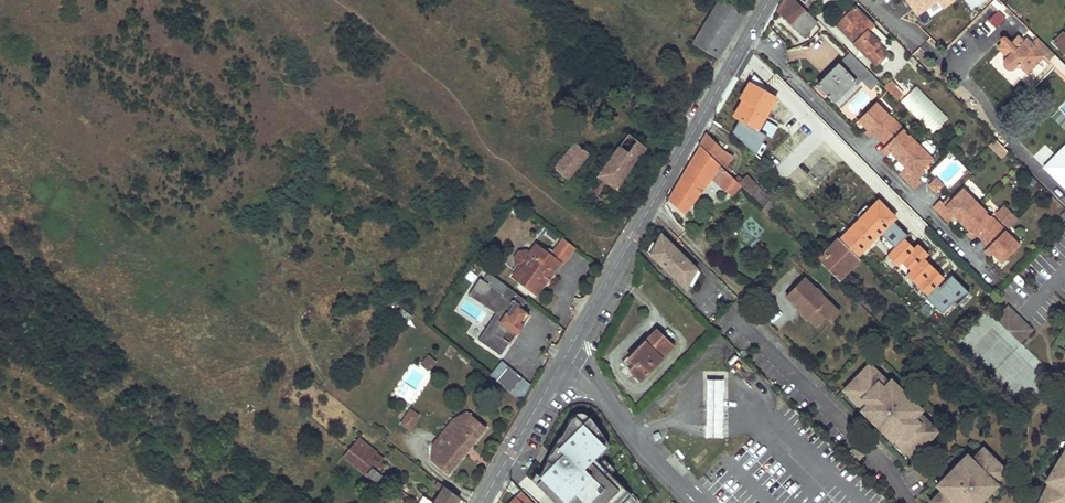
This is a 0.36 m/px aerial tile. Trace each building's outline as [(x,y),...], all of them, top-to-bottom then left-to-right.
[(691,34),(687,41),(720,60),(748,10),(729,0),(719,0),(715,6),(700,31),(695,27),(691,34)] [(711,3),(715,6),(719,0),(705,0),(700,9),(706,12),(711,3)] [(743,6),(748,10),(752,3),(747,0),(743,6)] [(794,0),(783,0),(776,12),(803,37),(805,35),(808,37),(810,34),(808,32),(817,22),(794,0)] [(819,0),(800,0),(804,3),(803,4),(811,11),(820,1),(819,0)] [(910,2),(908,5),(917,15),(939,0),(908,0),(910,2)] [(937,1),(943,8),(954,0),(939,0),(937,1)] [(873,26),(855,7),(836,26),(854,44),(854,45),(866,57),(866,56),(875,65),(887,53),(878,44),(879,43),(868,31),(873,26)] [(1062,34),(1053,43),(1064,55),(1064,37),(1062,34)] [(1010,44),(1015,49),(1022,42),(1017,36),(1010,43),(1010,44)] [(1031,45),(1026,39),(1022,42),(1015,49),(1010,44),(1010,43),(1005,38),(1005,37),(1004,37),(1002,37),(1002,38),(1001,39),(1000,40),(1000,41),(1001,42),(997,48),(1006,58),(1004,60),(1003,62),(1003,65),(1005,69),(1008,71),(1011,71),(1017,66),(1026,75),(1044,57),(1064,79),(1064,66),(1037,39),(1031,45)] [(787,50),(790,60),(804,56),(801,46),(787,50)] [(879,82),(850,53),(817,86),(834,103),(854,83),(857,86),(861,81),(863,83),(871,91),(879,82)] [(609,74),(604,80),(615,88),(620,82),(609,74)] [(615,88),(604,80),(602,84),(613,92),(615,88)] [(834,103),(839,107),(863,83),(861,81),(857,86),(854,83),(834,103)] [(889,82),(884,87),(897,100),(902,95),(894,87),(891,85),(893,83),(892,81),(890,83),(889,82)] [(739,120),(732,132),(755,154),(762,143),(766,135),(757,130),(763,118),(762,118),(759,116),(761,111),(765,113),(766,114),(776,97),(750,82),(745,90),(749,93),(745,101),(743,100),(738,109),(742,111),(738,120),(739,120)] [(621,92),(626,96),(632,88),(628,84),(621,92)] [(631,100),(633,98),(634,99),(639,93),(632,88),(626,96),(631,100)] [(740,98),(745,101),(749,93),(745,90),(740,98)] [(876,103),(859,120),(864,125),(870,131),(871,129),(885,143),(883,145),(889,150),(904,165),(898,171),(914,187),(920,180),(916,176),(913,174),(918,169),(930,157),(903,130),(903,129),(891,117),(890,117),(876,103)] [(655,123),(663,112),(658,108),(648,121),(659,130),(661,128),(655,123)] [(733,117),(738,120),(742,111),(738,109),(733,117)] [(672,115),(678,120),(682,114),(677,110),(672,115)] [(655,123),(661,128),(669,117),(663,112),(655,123)] [(864,125),(861,128),(867,134),(870,131),(864,125)] [(1018,140),(1005,128),(995,138),(1008,151),(1018,140)] [(584,200),(602,212),(645,148),(628,134),(584,200)] [(722,149),(707,134),(700,146),(728,174),(732,170),(727,166),(733,156),(722,149)] [(762,143),(755,154),(759,158),(767,145),(762,143)] [(569,178),(588,155),(575,144),(556,168),(569,178)] [(883,145),(880,148),(886,153),(889,150),(883,145)] [(728,174),(700,146),(668,198),(686,214),(712,178),(725,191),(735,180),(728,174)] [(569,178),(556,168),(550,175),(563,186),(569,178)] [(738,177),(735,180),(740,186),(763,208),(770,200),(745,176),(741,181),(738,177)] [(795,186),(807,196),(815,187),(803,177),(795,186)] [(934,177),(927,184),(934,190),(941,184),(934,177)] [(740,186),(735,180),(725,191),(732,197),(740,186)] [(938,198),(932,205),(947,220),(953,214),(968,228),(974,234),(976,233),(989,246),(987,248),(993,254),(1002,263),(1019,246),(1005,231),(993,218),(992,219),(961,188),(949,200),(945,205),(942,202),(938,198)] [(623,197),(620,204),(628,209),(632,202),(623,197)] [(777,207),(770,200),(763,208),(769,215),(777,207)] [(859,218),(839,240),(856,257),(879,233),(883,236),(879,240),(890,252),(887,255),(897,266),(901,262),(910,271),(906,275),(926,294),(924,296),(941,313),(953,302),(956,305),(969,293),(951,275),(941,285),(938,282),(943,278),(923,258),(927,254),(917,244),(914,248),(903,238),(907,235),(891,220),(895,217),(877,200),(869,208),(859,218)] [(856,215),(859,218),(869,208),(866,205),(856,215)] [(968,228),(965,231),(971,237),(974,234),(968,228)] [(696,269),(661,235),(651,254),(686,289),(696,269)] [(575,248),(562,238),(550,254),(563,264),(575,248)] [(839,240),(838,239),(816,261),(836,281),(858,259),(856,257),(839,240)] [(518,268),(512,277),(536,294),(543,284),(539,282),(548,269),(551,271),(554,273),(555,273),(561,263),(558,261),(534,245),(528,254),(525,252),(518,253),(514,260),(515,266),(518,268)] [(987,248),(985,251),(990,257),(993,254),(987,248)] [(539,282),(543,284),(545,286),(554,273),(551,271),(548,269),(539,282)] [(484,330),(477,341),(500,356),(516,333),(513,331),(517,324),(521,326),(528,316),(519,310),(511,304),(517,295),(486,272),(482,279),(488,282),(486,284),(478,279),(467,296),(495,314),(503,319),(492,335),(484,330)] [(814,290),(803,279),(785,298),(796,309),(799,305),(810,316),(808,319),(815,327),(825,316),(830,321),(838,312),(818,294),(819,292),(818,290),(817,289),(814,290)] [(524,301),(517,295),(511,304),(519,310),(524,301)] [(799,305),(796,309),(800,312),(800,316),(805,320),(808,319),(810,316),(799,305)] [(1008,307),(996,319),(1019,342),(1031,330),(1008,307)] [(495,314),(484,330),(492,335),(503,319),(495,314)] [(517,324),(513,331),(516,333),(521,326),(517,324)] [(627,357),(621,362),(640,381),(674,346),(656,329),(628,358),(627,357)] [(440,364),(430,356),(423,364),(433,373),(440,364)] [(904,450),(911,457),(937,431),(930,424),(928,426),(920,419),(922,417),(913,407),(916,405),(910,400),(909,401),(900,392),(901,390),(895,385),(893,388),(884,379),(881,381),(874,374),(876,371),(869,364),(843,391),(851,398),(853,396),(860,403),(858,404),(864,410),(865,408),(869,412),(866,415),(872,420),(873,419),(882,429),(881,430),(887,435),(890,432),(894,436),(892,437),(897,443),(899,441),(906,448),(904,450)] [(527,385),(506,367),(494,382),(515,400),(527,385)] [(721,437),(721,378),(707,378),(706,437),(721,437)] [(417,419),(407,414),(399,428),(409,434),(417,419)] [(446,474),(485,429),(468,414),(459,424),(453,420),(446,428),(454,436),(431,462),(446,474)] [(593,457),(605,446),(597,437),(601,433),(589,417),(581,423),(575,415),(569,421),(564,430),(569,436),(562,441),(560,438),(551,454),(556,459),(551,464),(547,460),(539,476),(542,478),(536,484),(555,502),(569,502),(573,499),(577,502),(634,502),(637,500),(593,457)] [(564,430),(560,438),(562,441),(569,436),(564,430)] [(371,459),(374,454),(358,441),(349,451),(375,472),(380,466),(371,459)] [(862,455),(855,448),(847,455),(854,462),(862,455)] [(1002,468),(983,449),(971,460),(969,458),(964,463),(962,460),(956,465),(957,466),(948,476),(947,475),(942,480),(944,483),(940,488),(942,490),(931,502),(932,502),(977,502),(985,494),(986,495),(992,490),(988,486),(992,482),(993,483),(998,478),(995,475),(1002,468)] [(349,451),(348,450),(343,457),(375,483),(380,477),(375,472),(349,451)] [(1062,455),(1063,456),(1056,467),(1055,467),(1051,473),(1055,476),(1052,482),(1049,481),(1042,496),(1045,497),(1042,502),(1064,502),(1064,451),(1062,455)] [(551,454),(547,460),(551,464),(556,459),(551,454)] [(800,486),(795,481),(787,489),(792,494),(800,486)] [(421,496),(417,502),(456,502),(459,498),(442,488),(433,502),(421,496)] [(522,492),(511,502),(534,502),(522,492)]
